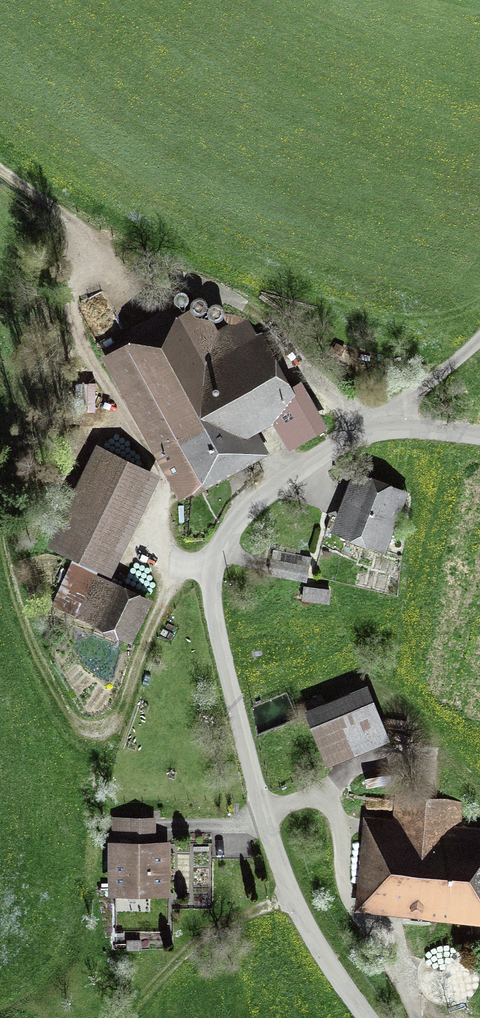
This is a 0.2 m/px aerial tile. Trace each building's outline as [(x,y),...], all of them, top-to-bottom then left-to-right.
[(185,321),(111,359),(184,500),(204,489),(198,478),(251,449),(217,383),(235,374),(254,411),(284,395),(245,321),(198,346),(185,321)] [(324,425),(303,392),(272,411),(291,444),(324,425)] [(95,560),(142,471),(97,447),(51,537),(95,560)] [(362,482),(346,524),(379,537),(395,495),(362,482)] [(73,565),(54,605),(123,638),(127,627),(132,630),(146,600),(73,565)] [(366,700),(315,720),(329,756),(380,735),(366,700)] [(446,805),(406,801),(402,837),(362,833),(356,894),(471,905),(478,845),(442,841),(446,805)] [(116,818),(117,890),(165,890),(165,847),(156,847),(155,818),(116,818)]
